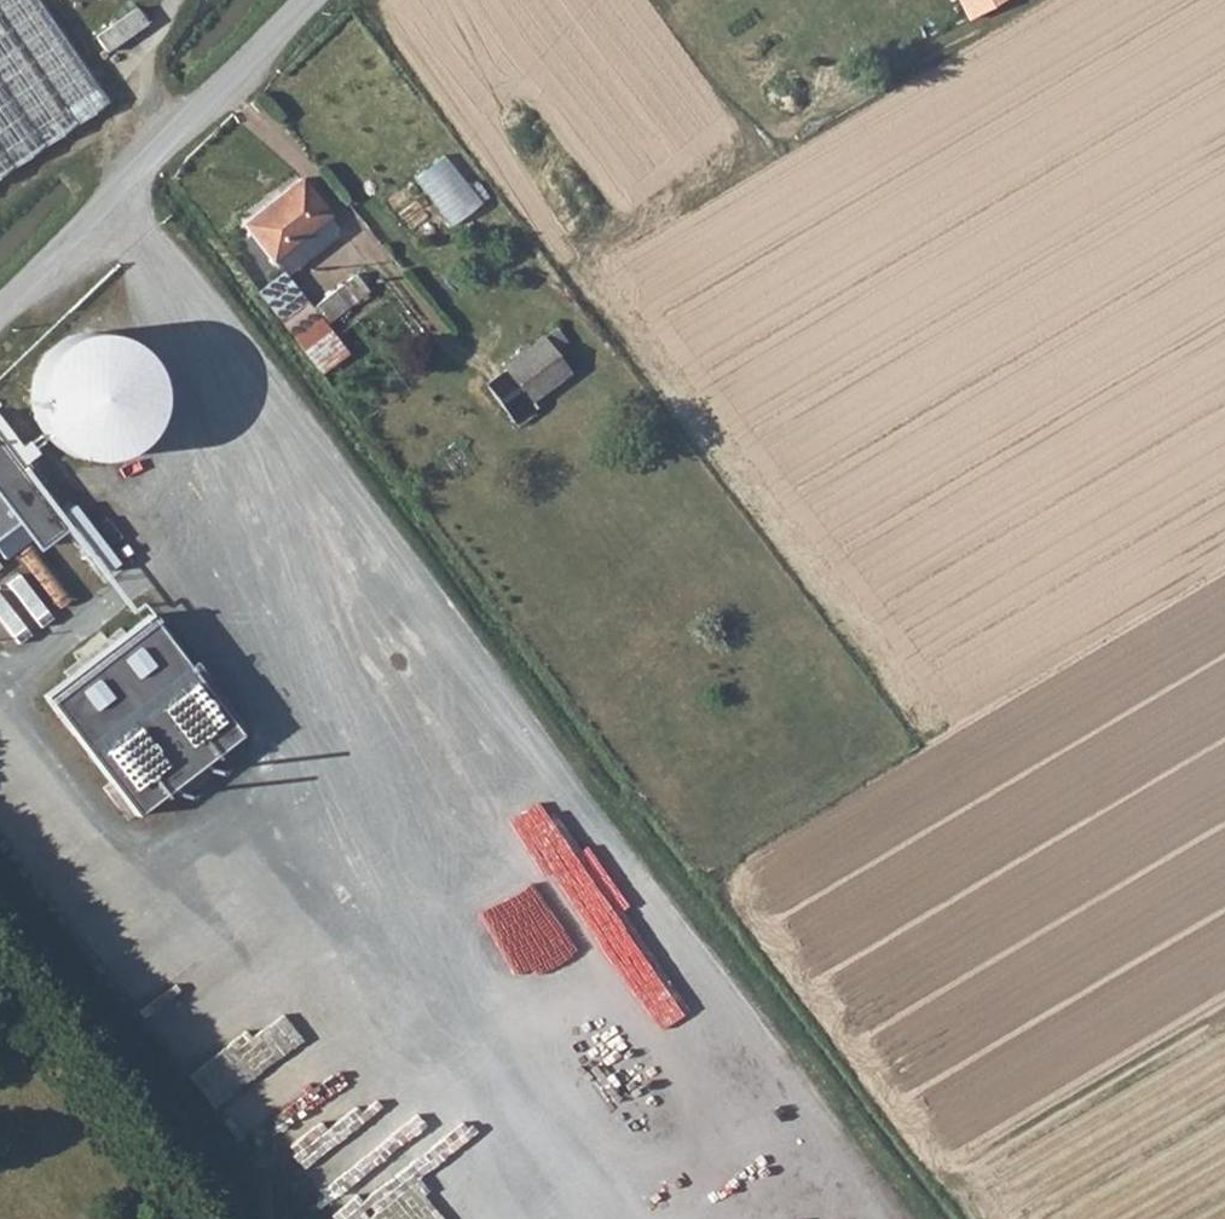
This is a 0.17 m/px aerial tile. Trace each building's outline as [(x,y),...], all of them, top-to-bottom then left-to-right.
[(110,104),(64,26),(46,0),(0,0),(0,186),(110,104)] [(93,6),(89,0),(61,0),(74,19),(93,6)] [(973,16),(1001,0),(964,0),(973,16)] [(291,174),(238,219),(267,252),(320,208),(291,174)] [(253,292),(285,335),(310,316),(317,324),(348,301),(336,285),(306,308),(279,273),(253,292)] [(507,374),(485,390),(512,424),(532,409),(529,402),(569,369),(543,336),(502,367),(507,374)] [(4,558),(35,535),(43,545),(69,525),(23,463),(33,456),(0,411),(0,552),(4,558)] [(136,814),(246,733),(158,613),(48,694),(136,814)]
